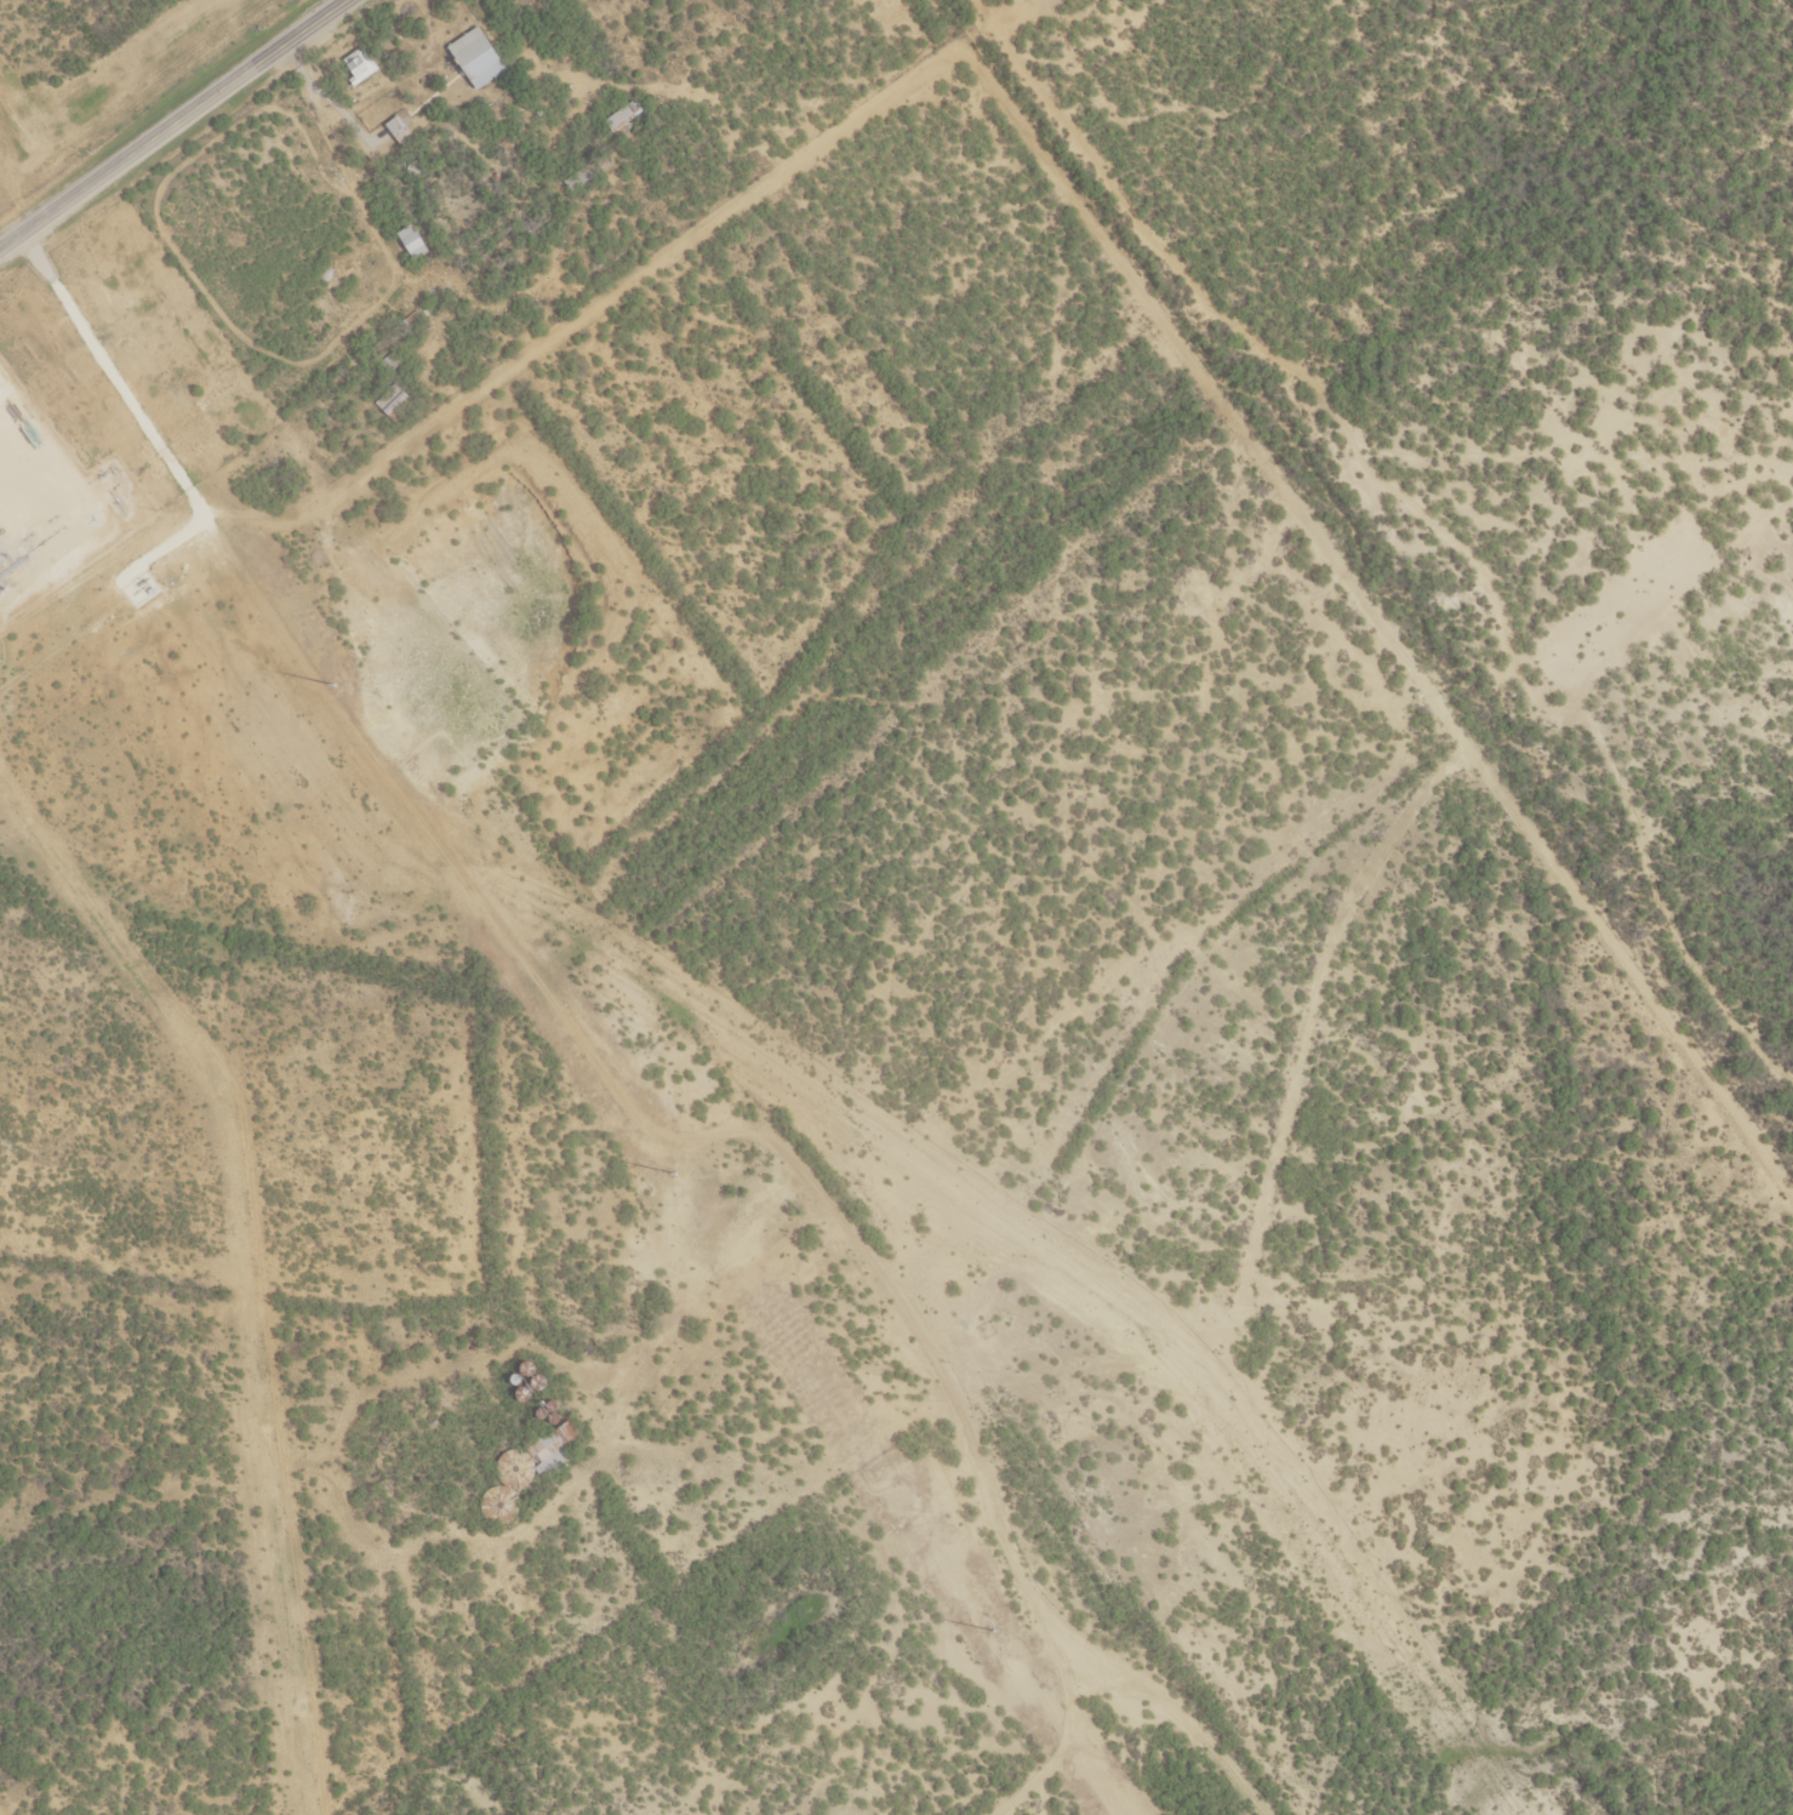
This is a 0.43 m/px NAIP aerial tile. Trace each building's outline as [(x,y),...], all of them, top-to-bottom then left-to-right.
[(507,71),(480,26),(448,45),(476,90),(507,71)] [(358,82),(377,71),(364,47),(344,58),(358,82)] [(611,130),(643,113),(636,100),(604,117),(611,130)] [(387,126),(404,144),(413,134),(397,117),(387,126)] [(397,232),(413,261),(428,252),(412,223),(397,232)] [(375,403),(391,417),(410,397),(395,383),(375,403)] [(546,1476),(588,1445),(568,1418),(525,1449),(546,1476)]
